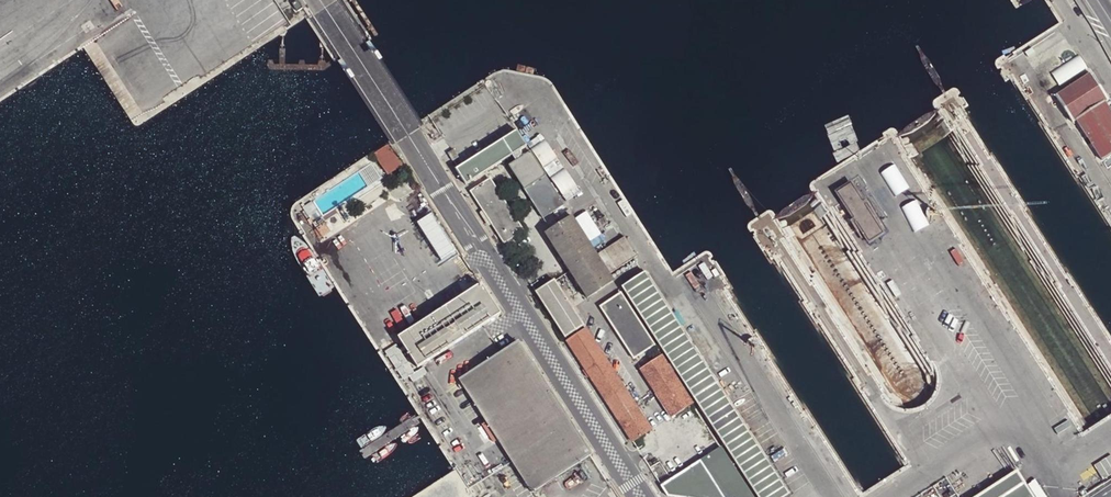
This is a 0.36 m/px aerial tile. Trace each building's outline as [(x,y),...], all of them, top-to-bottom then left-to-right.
[(295,3),(290,6),(295,14),(300,10),(295,3)] [(1078,56),(1051,74),(1060,88),(1087,70),(1078,56)] [(1076,122),(1081,130),(1102,162),(1110,156),(1110,114),(1109,112),(1104,104),(1108,101),(1090,75),(1055,98),(1073,124),(1076,122)] [(515,116),(521,131),(533,127),(528,112),(515,116)] [(556,184),(570,175),(539,130),(528,138),(550,170),(547,172),(556,184)] [(527,148),(517,132),(457,170),(467,186),(515,155),(527,148)] [(376,158),(392,147),(389,142),(372,154),(376,158)] [(405,165),(392,147),(376,158),(387,176),(405,165)] [(531,154),(527,148),(515,155),(519,162),(531,154)] [(454,151),(449,154),(454,162),(459,158),(454,151)] [(519,162),(510,167),(544,219),(565,206),(531,154),(519,162)] [(490,180),(471,193),(505,245),(506,244),(508,248),(514,244),(512,240),(524,232),(490,180)] [(883,235),(857,195),(843,204),(869,244),(883,235)] [(313,202),(312,201),(302,208),(321,240),(332,233),(323,218),(313,202)] [(601,231),(586,208),(575,216),(589,239),(601,231)] [(350,219),(346,212),(341,215),(345,222),(347,222),(349,221),(350,219)] [(432,213),(417,222),(442,260),(456,251),(432,213)] [(597,254),(573,218),(546,235),(587,299),(593,295),(613,282),(609,273),(597,254)] [(623,236),(597,254),(609,273),(635,255),(623,236)] [(624,288),(759,496),(786,496),(789,495),(646,273),(624,288)] [(584,326),(555,281),(536,293),(565,339),(584,326)] [(618,289),(613,282),(593,295),(597,302),(618,289)] [(500,315),(480,285),(397,339),(416,368),(500,315)] [(634,359),(655,346),(621,293),(600,307),(634,359)] [(615,373),(586,329),(567,342),(596,385),(615,373)] [(591,457),(518,343),(458,381),(512,461),(532,494),(591,457)] [(414,373),(396,346),(384,353),(403,381),(409,377),(414,373)] [(692,403),(662,356),(641,370),(672,417),(692,403)] [(427,374),(424,368),(414,373),(409,377),(412,383),(427,374)] [(652,431),(615,373),(596,385),(633,443),(652,431)] [(721,448),(661,486),(668,496),(753,496),(721,448)] [(1017,472),(979,496),(1034,496),(1032,495),(1017,472)]
